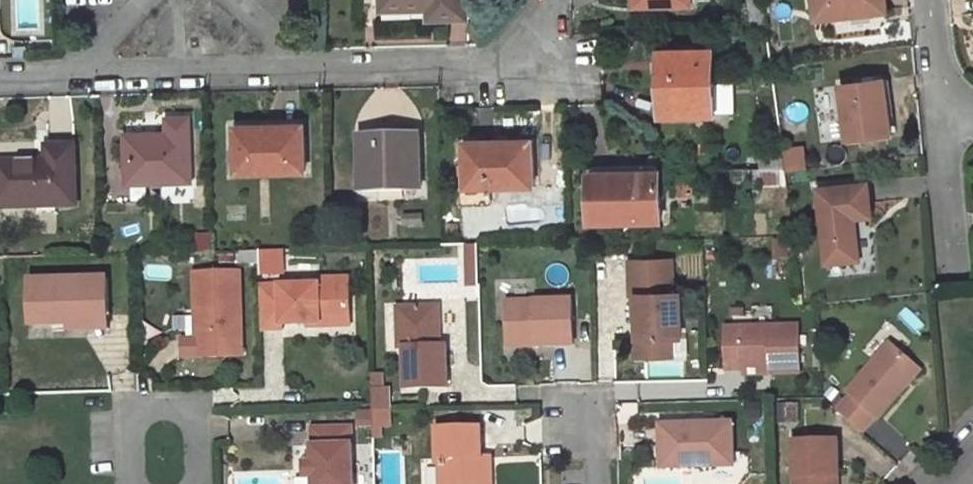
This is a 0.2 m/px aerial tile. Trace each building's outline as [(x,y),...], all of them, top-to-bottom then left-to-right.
[(467,0),(384,0),(384,8),(430,7),(430,17),(468,16),(467,0)] [(752,13),(767,11),(766,0),(751,0),(752,13)] [(886,0),(815,0),(817,16),(887,9),(886,0)] [(663,115),(716,114),(715,49),(663,51),(663,115)] [(892,133),(885,80),(841,85),(848,138),(892,133)] [(128,182),(192,180),(190,118),(168,118),(168,132),(127,134),(128,182)] [(238,172),(305,170),(304,125),(238,126),(238,172)] [(421,187),(420,136),(362,137),(363,189),(421,187)] [(533,183),(532,141),(468,142),(469,185),(492,185),(533,183)] [(74,145),(48,146),(47,160),(0,163),(0,207),(76,204),(74,145)] [(785,154),(762,155),(762,168),(787,168),(785,154)] [(762,168),(763,183),(789,183),(787,168),(762,168)] [(662,221),(662,171),(592,172),(593,222),(662,221)] [(826,263),(859,259),(855,218),(870,217),(867,182),(819,187),(826,263)] [(463,204),(493,203),(492,185),(469,185),(462,185),(463,204)] [(401,223),(422,223),(422,212),(401,213),(401,223)] [(672,257),(631,259),(632,293),(638,293),(640,355),(673,354),(673,335),(682,335),(681,291),(673,291),(672,257)] [(241,269),(196,271),(197,307),(202,307),(203,334),(204,355),(244,354),(241,269)] [(320,282),(262,284),(263,328),(284,328),(284,323),(322,322),(321,315),(351,314),(350,277),(319,277),(320,282)] [(110,316),(109,279),(32,281),(33,326),(71,325),(71,317),(110,316)] [(574,300),(508,302),(509,347),(575,345),(574,300)] [(441,333),(440,308),(399,309),(400,349),(406,349),(407,389),(449,388),(447,347),(441,347),(441,340),(438,340),(438,333),(441,333)] [(822,322),(822,354),(843,353),(843,356),(908,355),(907,315),(842,316),(843,321),(822,322)] [(71,325),(71,331),(110,330),(110,316),(71,317),(71,325)] [(800,326),(727,328),(728,370),(746,369),(771,368),(771,373),(801,373),(800,326)] [(383,376),(373,376),(374,390),(383,390),(383,376)] [(383,390),(374,390),(374,410),(390,410),(390,390),(383,390)] [(382,423),(391,423),(390,410),(374,410),(375,424),(382,423)] [(733,423),(662,425),(663,467),(715,466),(715,457),(734,456),(733,423)] [(312,428),(313,462),(314,477),(314,483),(354,483),(352,427),(312,428)] [(482,432),(439,433),(440,472),(446,472),(446,483),(491,483),(491,472),(487,472),(483,468),(483,462),(482,432)] [(795,441),(796,483),(832,483),(832,476),(840,476),(839,440),(795,441)] [(734,456),(715,457),(715,466),(734,466),(734,456)]
